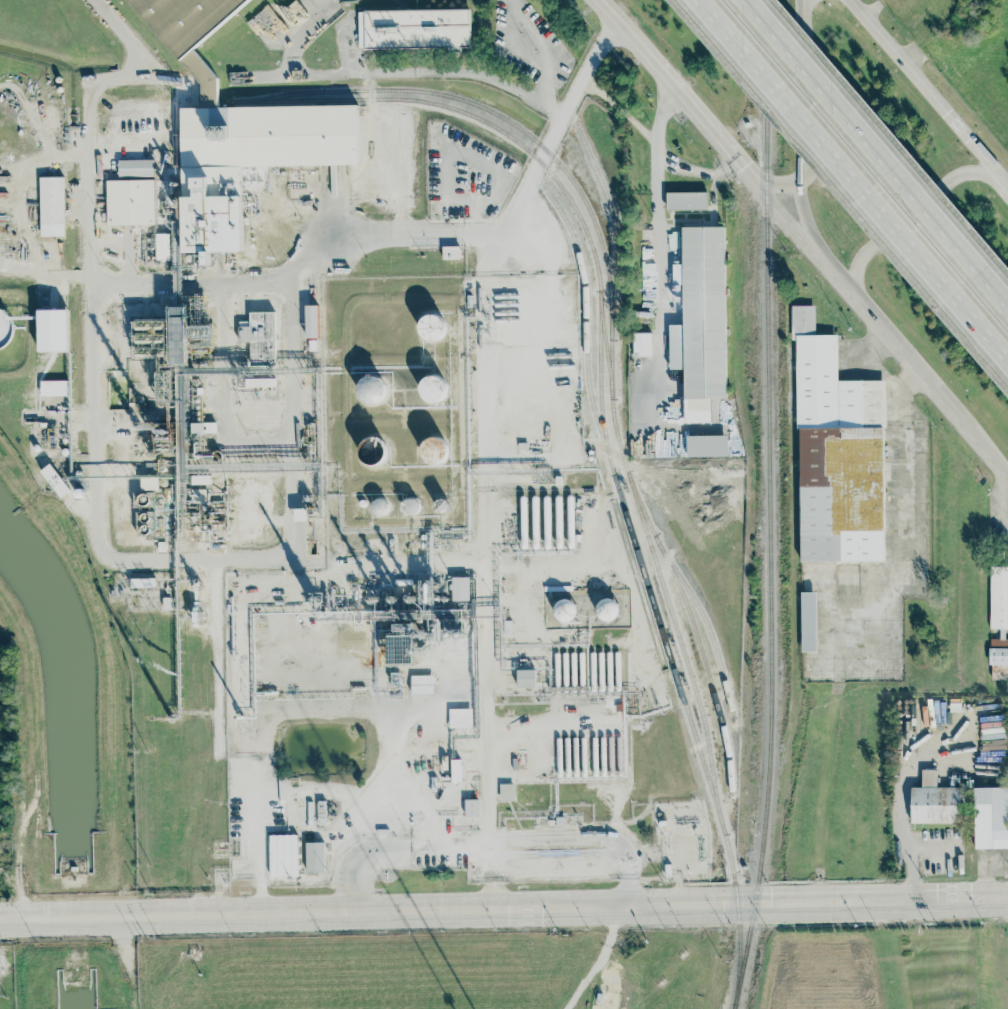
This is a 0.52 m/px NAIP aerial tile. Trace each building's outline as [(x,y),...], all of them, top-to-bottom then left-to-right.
[(180,60),(128,0),(250,0),(180,60)] [(363,12),(363,10),(469,9),(470,47),(462,47),(462,51),(446,51),(446,47),(364,49),(364,47),(359,47),(358,12),(363,12)] [(118,160),(118,177),(154,176),(153,159),(118,160)] [(40,236),(64,236),(63,177),(39,177),(40,236)] [(154,179),(106,180),(107,225),(155,224),(154,179)] [(707,192),(666,192),(666,210),(707,209),(707,192)] [(724,226),(682,227),(682,264),(673,264),(673,284),(682,284),(683,325),(668,325),(669,369),(684,369),(684,422),(711,422),(710,398),(726,398),(724,226)] [(156,260),(170,260),(169,233),(155,234),(156,260)] [(460,246),(442,246),(442,259),(460,259),(460,246)] [(306,338),(318,337),(317,305),(305,305),(306,338)] [(884,561),(883,380),(837,381),(837,334),(815,334),(814,305),(791,306),(791,340),(797,340),(799,562),(884,561)] [(10,347),(10,308),(0,308),(0,347),(10,347)] [(38,310),(39,351),(69,351),(68,309),(38,310)] [(238,342),(250,342),(250,364),(273,365),(274,312),(249,311),(249,322),(238,321),(238,342)] [(421,341),(444,340),(444,314),(420,315),(421,341)] [(651,356),(651,332),(633,332),(633,356),(651,356)] [(418,382),(427,403),(449,395),(441,373),(418,382)] [(384,401),(383,377),(358,378),(359,402),(384,401)] [(40,396),(69,395),(69,380),(40,381),(40,396)] [(193,433),(216,433),(216,422),(193,423),(193,433)] [(686,435),(687,456),(727,456),(726,435),(686,435)] [(361,463),(386,462),(384,438),(359,439),(361,463)] [(423,460),(446,460),(446,439),(423,439),(423,460)] [(59,497),(68,491),(51,463),(41,470),(59,497)] [(417,497),(402,498),(404,513),(419,512),(417,497)] [(990,567),(1007,567),(1007,629),(1005,629),(1005,639),(1007,639),(1007,665),(1007,680),(991,680),(991,665),(988,664),(989,648),(990,639),(999,639),(999,629),(990,629),(990,567)] [(451,601),(469,601),(470,577),(452,577),(451,601)] [(816,592),(801,593),(801,652),(817,652),(816,592)] [(610,597),(595,608),(607,624),(622,613),(610,597)] [(555,602),(557,623),(577,620),(574,599),(555,602)] [(535,670),(518,670),(518,688),(535,688),(535,670)] [(411,694),(434,694),(434,676),(411,675),(411,694)] [(472,709),(449,709),(449,728),(472,728),(472,709)] [(911,823),(960,824),(961,788),(937,787),(937,770),(922,770),(922,788),(911,788),(911,823)] [(513,784),(500,784),(500,801),(514,800),(513,784)] [(1007,848),(1007,787),(974,788),(975,849),(1007,848)] [(477,800),(465,800),(465,817),(478,817),(477,800)] [(298,876),(297,835),(269,835),(270,877),(298,876)] [(325,872),(324,842),(306,843),(307,873),(325,872)]
